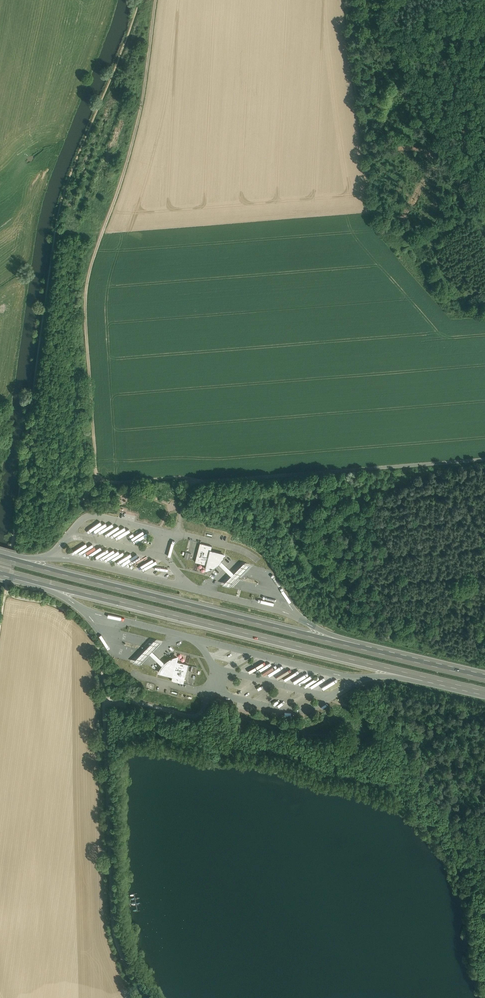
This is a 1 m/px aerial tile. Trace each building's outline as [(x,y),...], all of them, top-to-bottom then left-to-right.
[(212,546),(200,543),(195,561),(195,562),(207,565),(206,569),(211,567),(218,563),(221,560),(224,554),(211,551),(212,546)] [(244,563),(235,573),(221,560),(218,563),(231,576),(223,584),(230,586),(250,565),(244,563)] [(154,640),(133,661),(140,663),(149,653),(163,665),(166,663),(152,651),(161,642),(154,640)] [(163,665),(162,673),(175,677),(174,682),(186,685),(191,666),(179,663),(180,659),(174,661),(169,664),(166,663),(163,665)]
